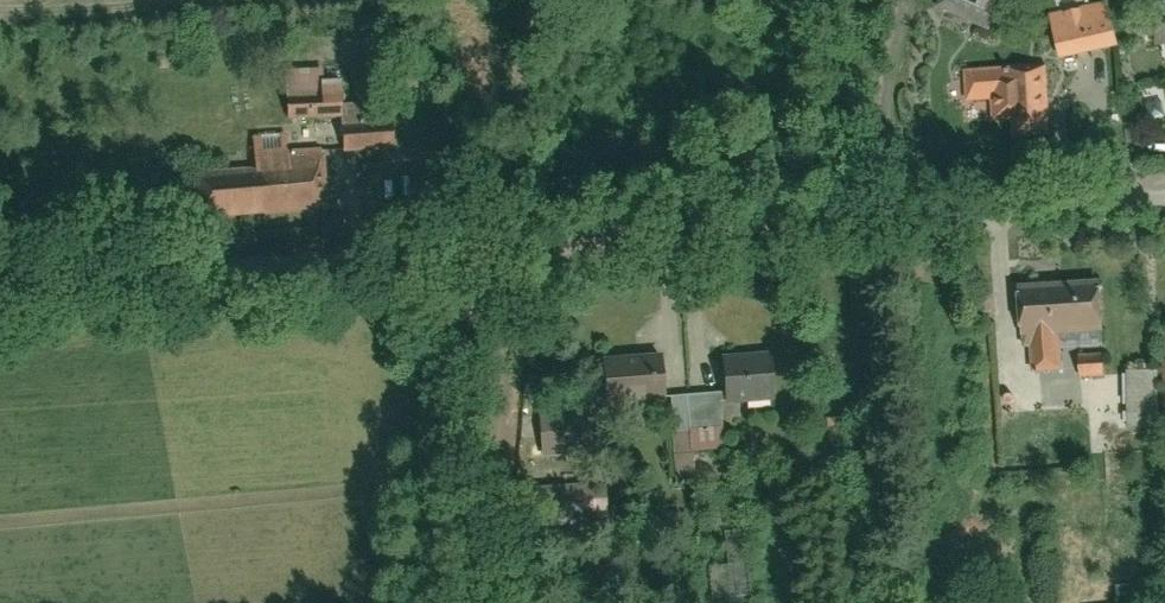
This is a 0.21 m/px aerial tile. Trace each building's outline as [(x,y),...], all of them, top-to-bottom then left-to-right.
[(938,6),(993,30),(1007,0),(940,0),(938,6)] [(1064,56),(1097,48),(1123,43),(1124,43),(1106,9),(1049,18),(1064,56)] [(1155,21),(1156,42),(1164,42),(1164,21),(1155,21)] [(1026,68),(970,72),(975,136),(1031,132),(1026,68)] [(319,84),(320,106),(345,105),(344,83),(319,84)] [(332,125),(333,150),(382,148),(381,123),(332,125)] [(191,155),(194,215),(319,210),(316,134),(252,137),(253,153),(191,155)] [(1105,280),(1015,287),(1021,370),(1070,367),(1067,331),(1109,328),(1105,280)] [(1156,338),(1159,406),(1164,406),(1164,338),(1156,338)] [(798,348),(708,352),(711,412),(800,409),(798,348)] [(641,455),(638,356),(548,359),(552,458),(641,455)] [(1085,365),(1086,377),(1113,376),(1113,363),(1085,365)] [(711,564),(713,596),(754,594),(750,528),(727,529),(729,563),(711,564)]
